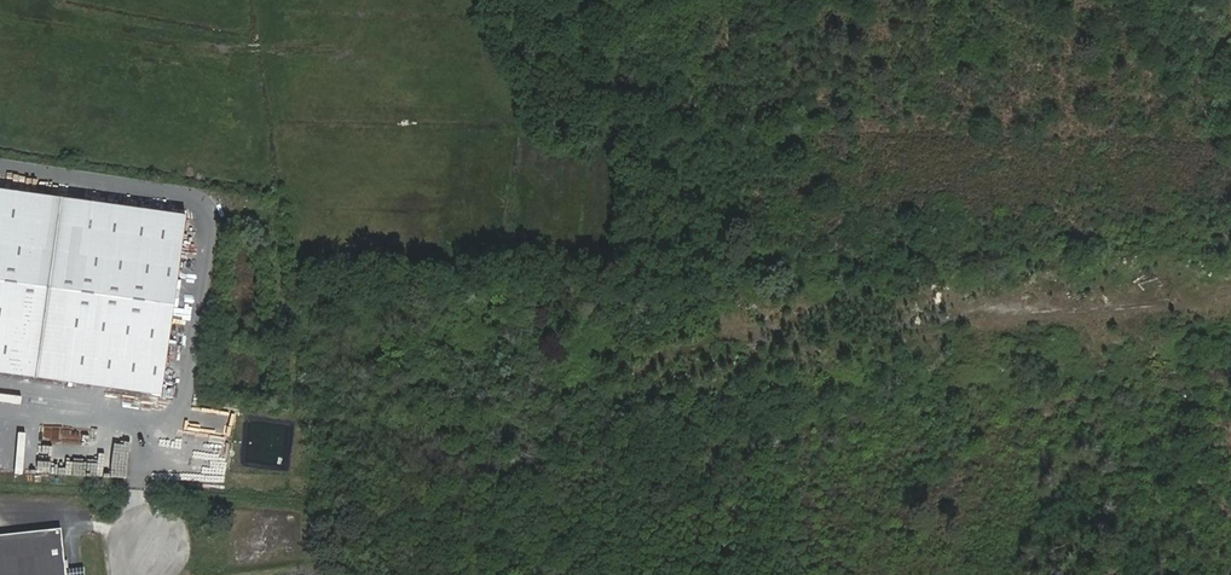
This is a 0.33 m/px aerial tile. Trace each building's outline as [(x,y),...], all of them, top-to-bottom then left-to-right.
[(0,187),(0,370),(163,394),(190,215),(0,187)] [(0,536),(0,574),(70,574),(66,529),(0,536)]
